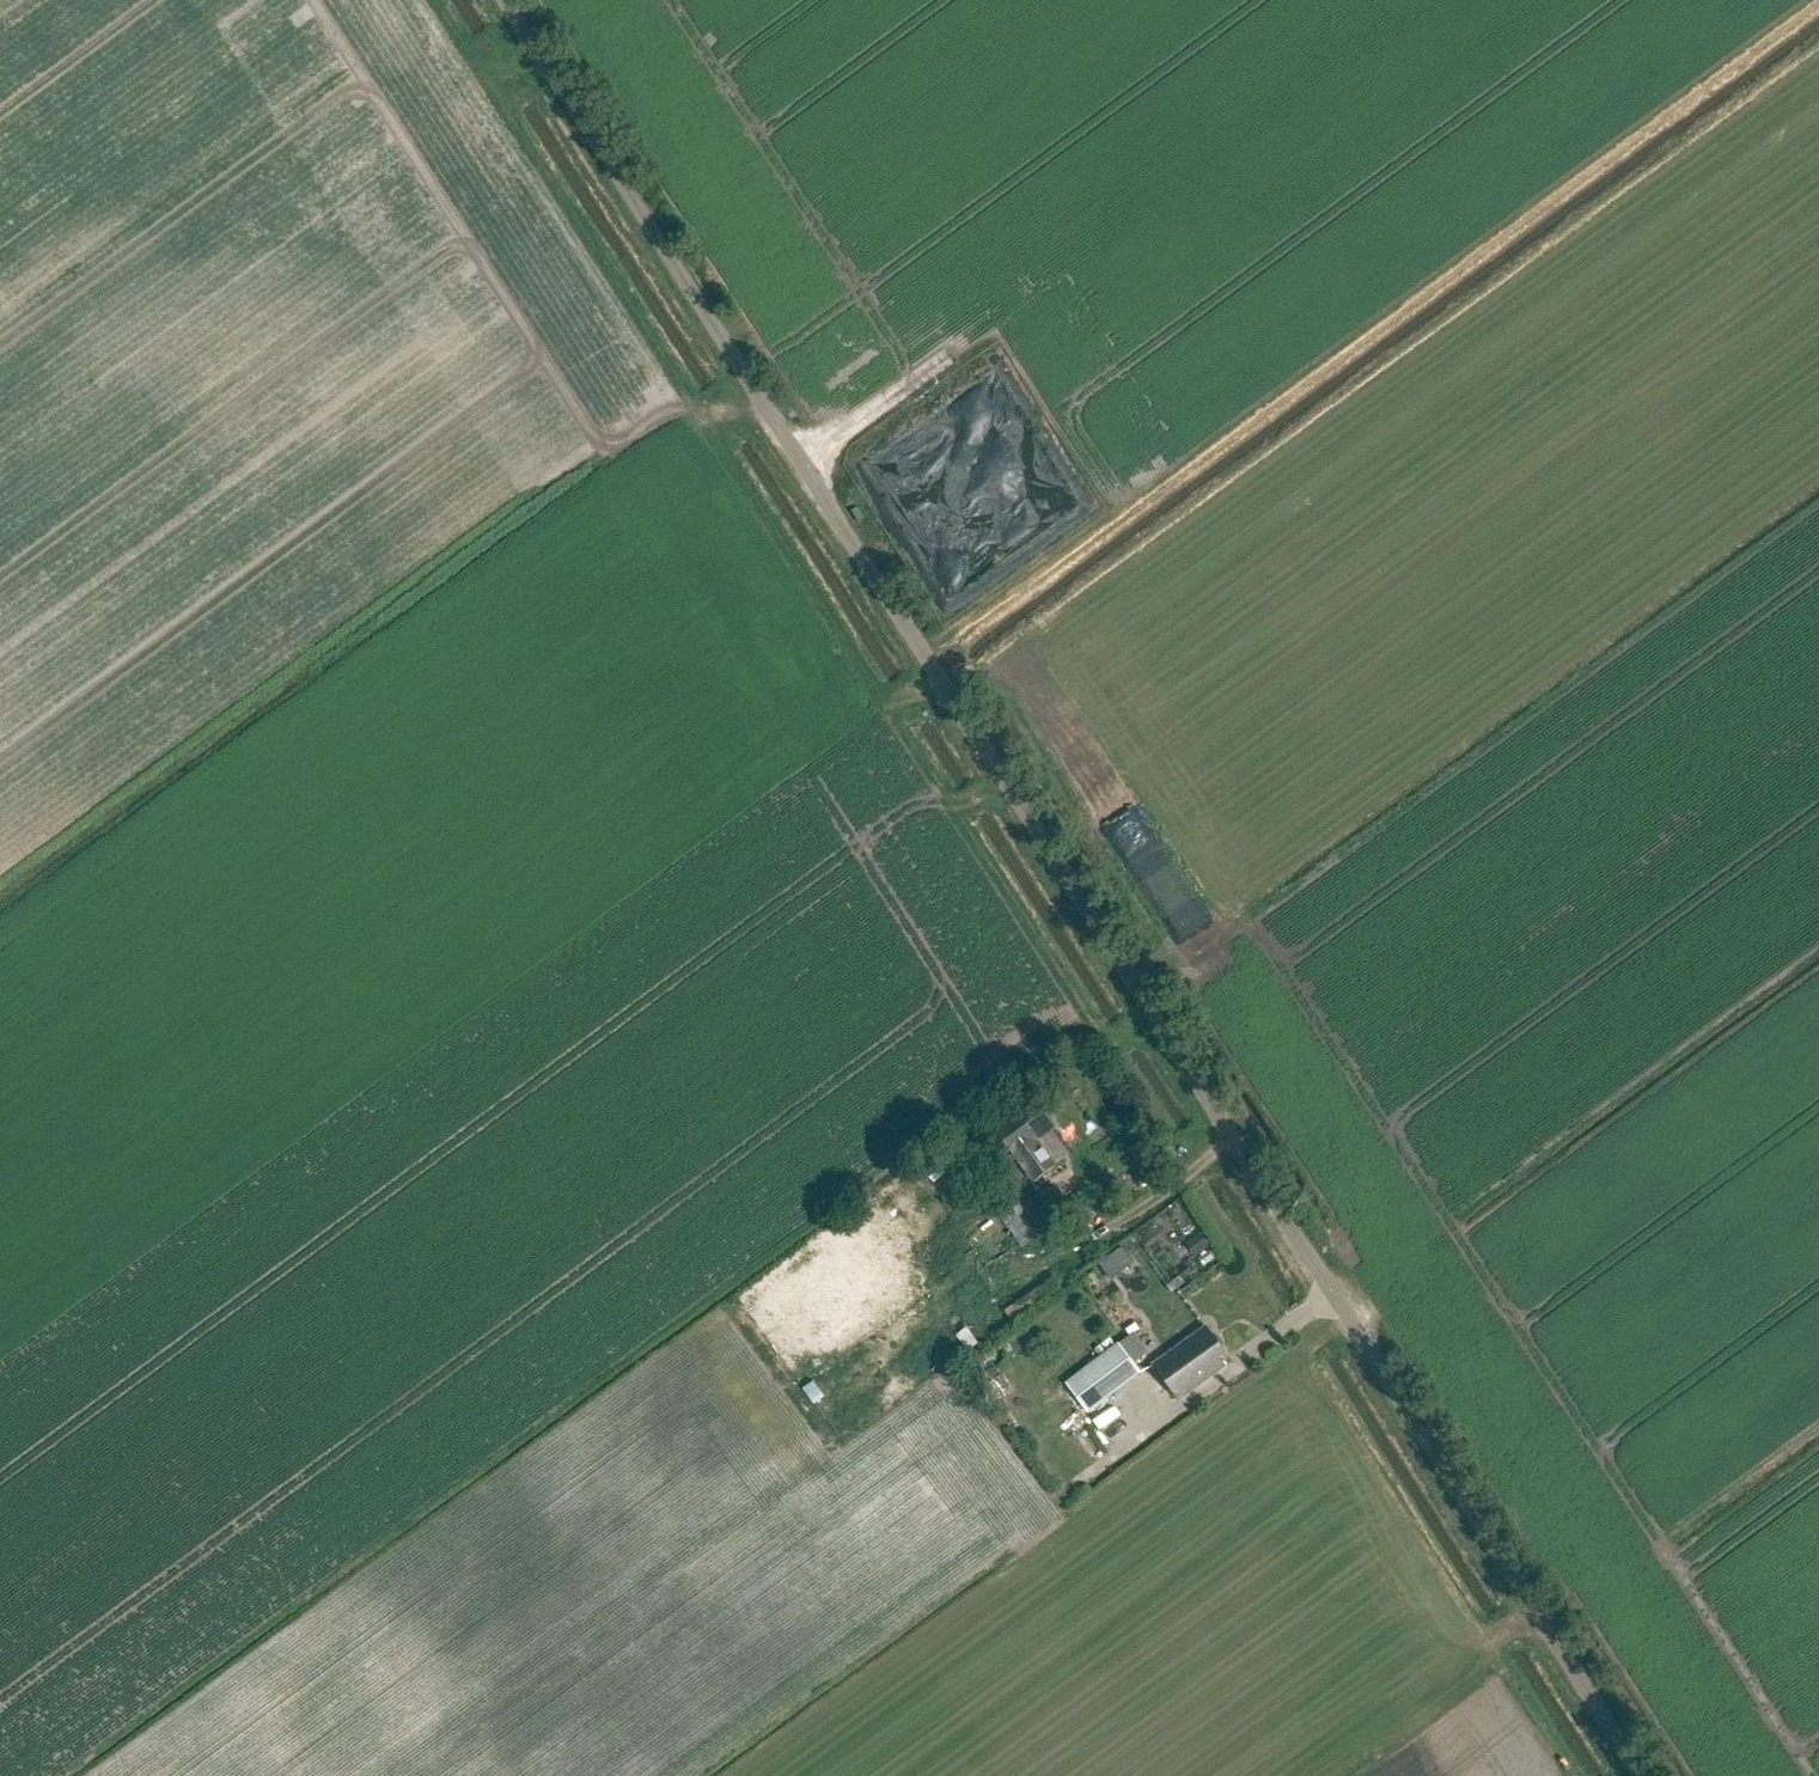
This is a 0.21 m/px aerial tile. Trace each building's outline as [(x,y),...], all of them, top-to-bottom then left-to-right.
[(1037,1098),(995,1128),(1034,1182),(1055,1166),(1036,1141),(1057,1126),(1037,1098)] [(1136,1175),(1151,1164),(1141,1150),(1126,1161),(1136,1175)] [(937,1182),(931,1174),(922,1182),(928,1190),(937,1182)] [(992,1207),(1025,1251),(1052,1230),(1016,1177),(989,1196),(995,1205),(992,1207)] [(1180,1200),(1132,1233),(1170,1288),(1218,1255),(1180,1200)] [(1133,1259),(1122,1244),(1101,1260),(1112,1275),(1133,1259)] [(971,1350),(983,1342),(969,1323),(957,1331),(971,1350)] [(1206,1328),(1154,1366),(1179,1401),(1225,1367),(1219,1358),(1225,1353),(1206,1328)] [(1119,1344),(1066,1384),(1088,1413),(1141,1373),(1119,1344)]
